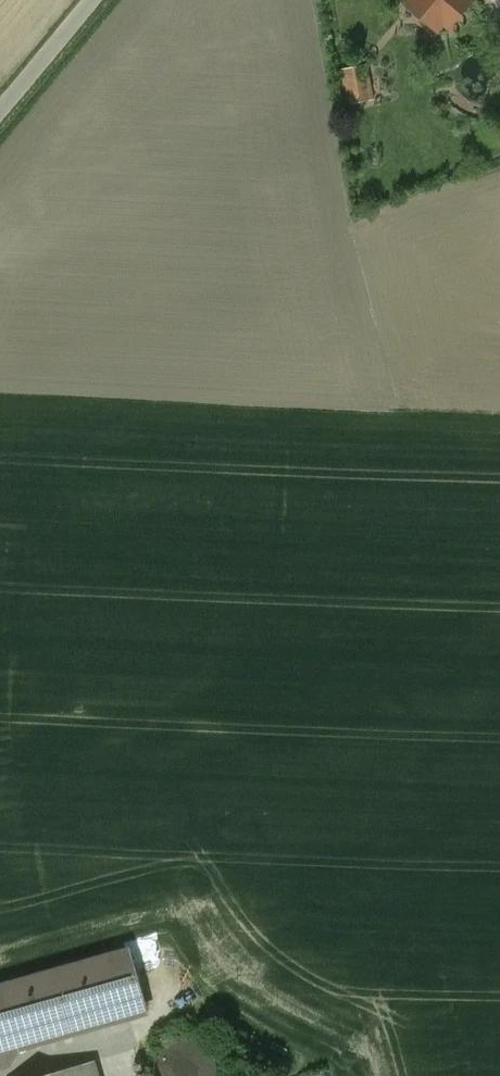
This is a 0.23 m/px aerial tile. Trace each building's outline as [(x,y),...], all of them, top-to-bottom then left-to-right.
[(407,5),(437,31),(443,24),(448,28),(472,0),(412,0),(407,5)] [(365,66),(344,70),(350,104),(371,100),(365,66)] [(128,950),(2,986),(20,1049),(146,1013),(128,950)] [(0,986),(0,1055),(20,1049),(2,986),(0,986)] [(217,1071),(214,1059),(207,1049),(197,1042),(185,1040),(173,1043),(163,1050),(156,1060),(154,1072),(155,1075),(216,1075),(217,1071)] [(44,1075),(95,1075),(91,1062),(44,1075)]
